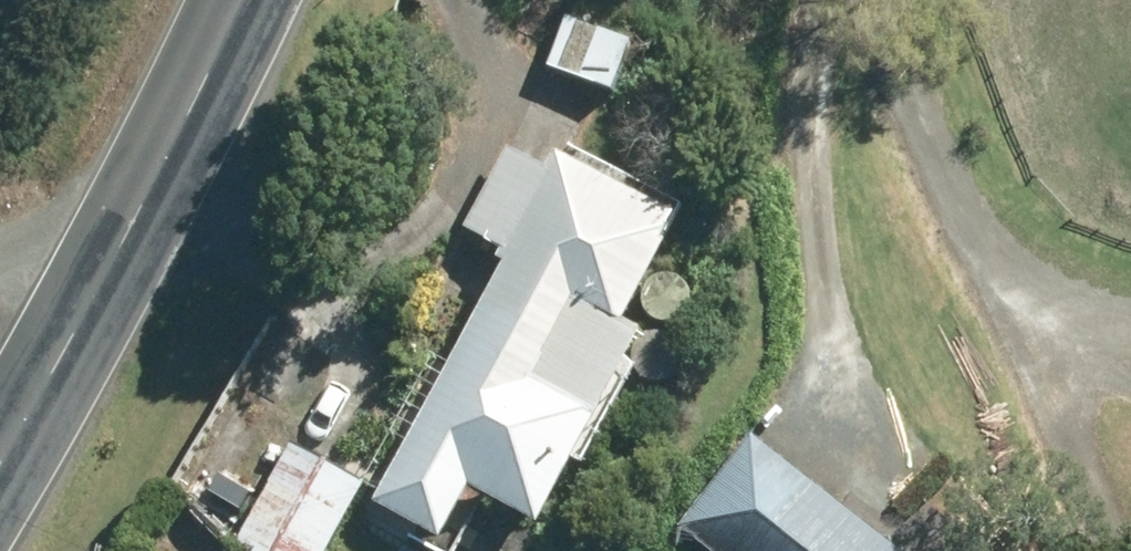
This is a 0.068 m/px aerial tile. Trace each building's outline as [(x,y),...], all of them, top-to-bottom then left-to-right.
[(562,20),(543,73),(606,97),(625,44),(562,20)] [(491,264),(499,269),(369,506),(436,543),(462,494),(531,531),(635,342),(618,332),(676,225),(553,159),(545,173),(503,150),(458,232),(496,254),(491,264)] [(675,532),(698,550),(887,550),(752,439),(675,532)] [(230,550),(325,550),(360,486),(287,447),(230,550)]
